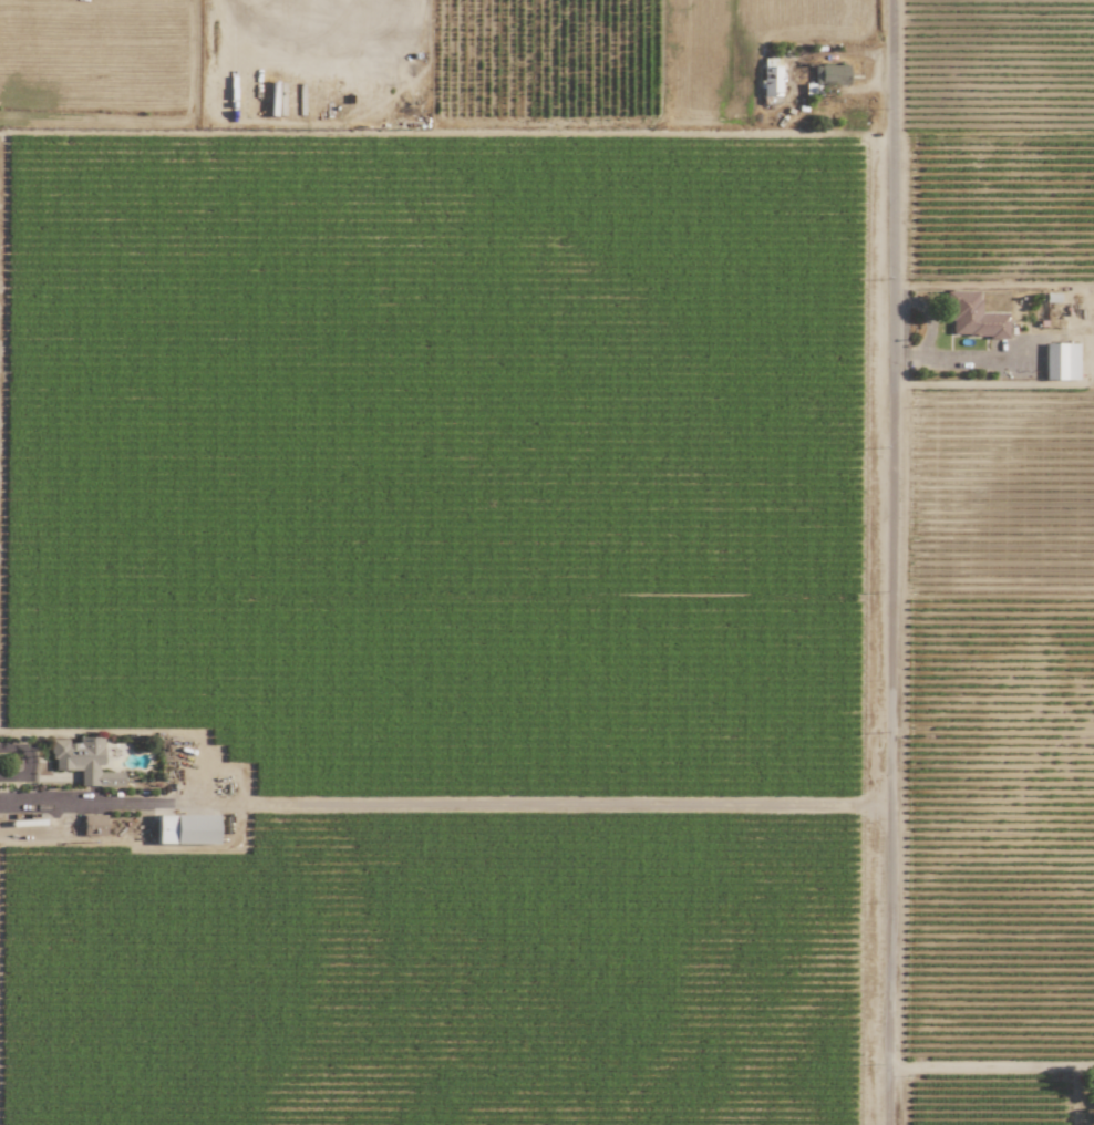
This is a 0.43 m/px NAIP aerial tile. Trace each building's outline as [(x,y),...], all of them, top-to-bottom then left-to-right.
[(848,85),(847,65),(813,67),(814,86),(848,85)] [(779,67),(762,67),(762,95),(780,95),(779,67)] [(979,314),(979,292),(947,292),(947,337),(1007,337),(1006,314),(979,314)] [(1077,344),(1043,344),(1044,380),(1078,380),(1077,344)] [(101,737),(78,737),(78,742),(50,741),(49,760),(54,760),(54,771),(79,771),(79,786),(122,787),(122,771),(101,771),(101,737)] [(157,845),(217,845),(217,816),(157,816),(157,845)]
